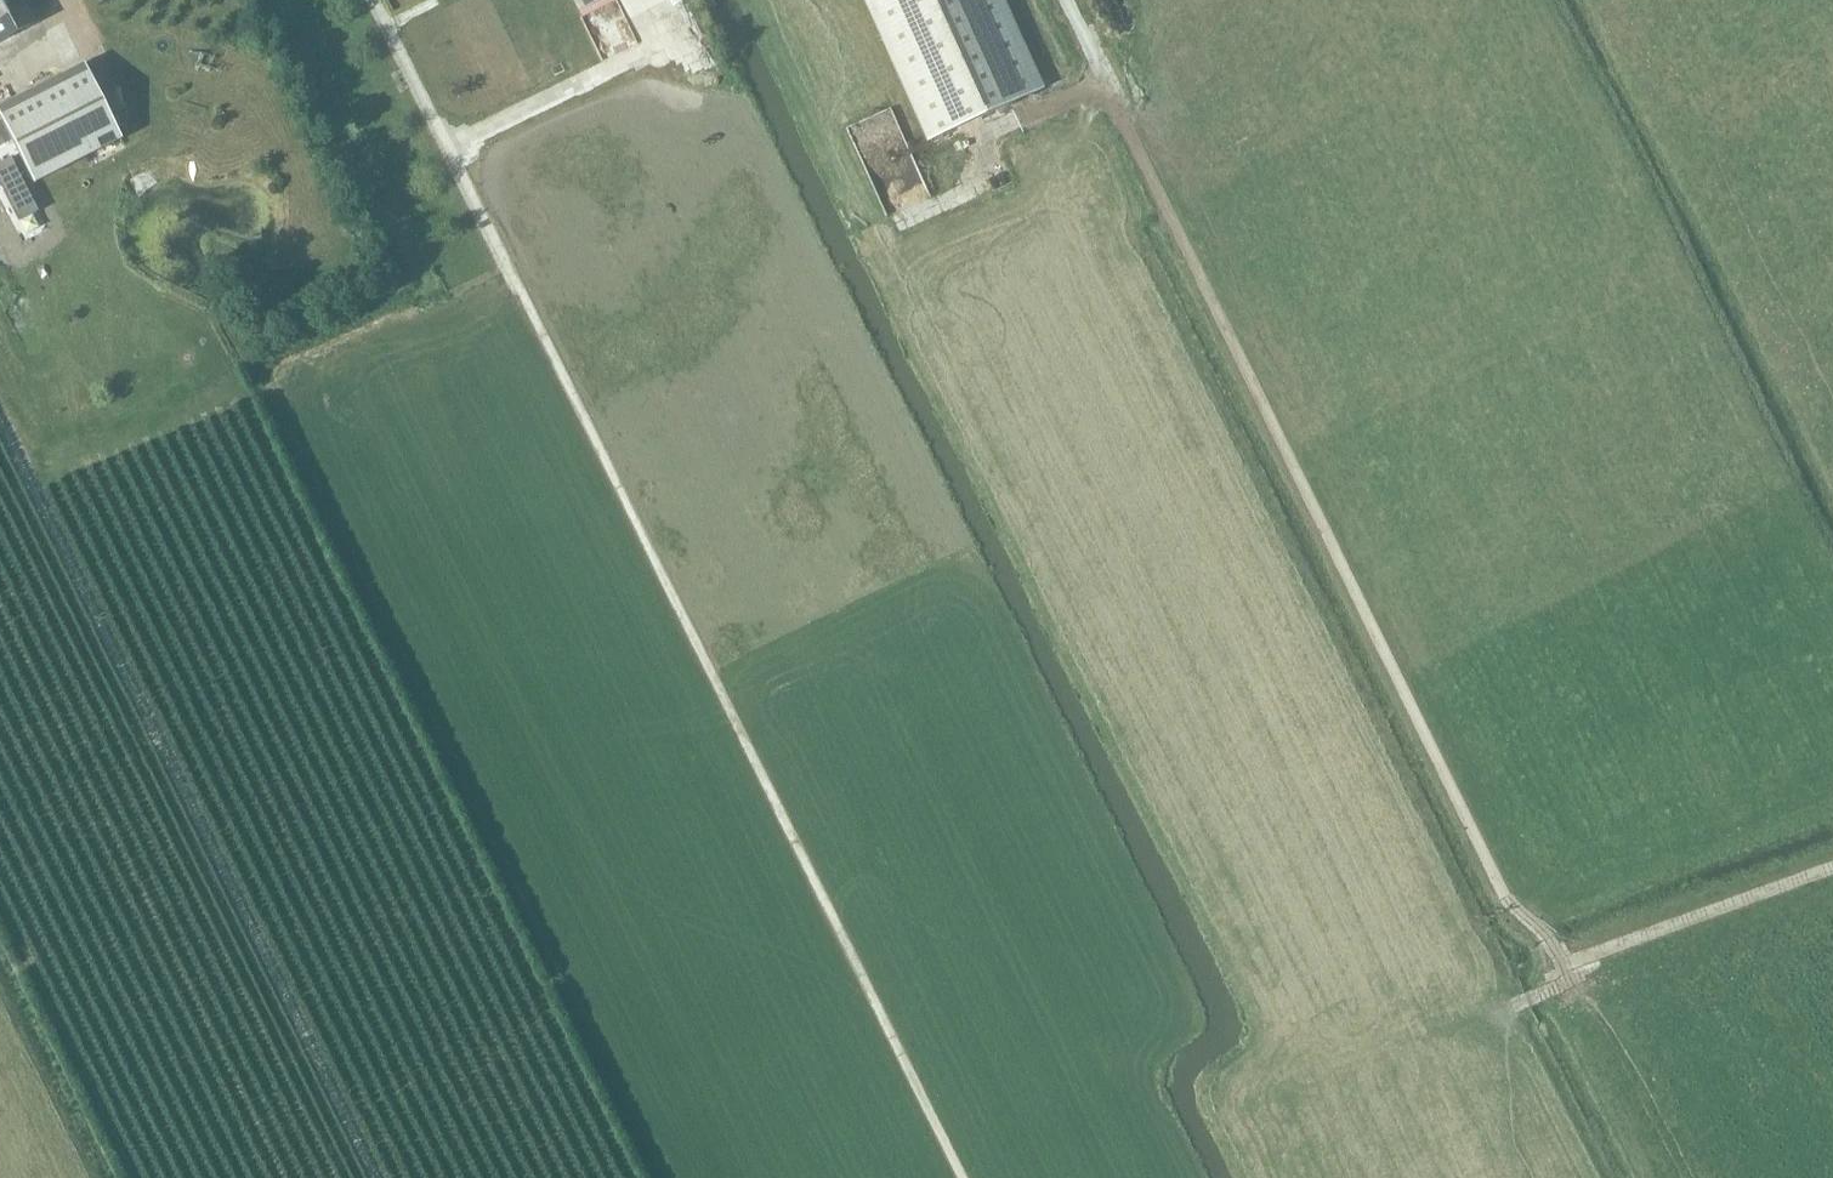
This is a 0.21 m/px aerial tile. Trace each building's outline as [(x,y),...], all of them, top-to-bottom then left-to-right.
[(34,22),(22,0),(0,0),(0,41),(34,22)] [(933,140),(1040,92),(999,0),(870,0),(933,140)] [(90,73),(2,117),(35,183),(123,138),(90,73)] [(11,158),(0,164),(0,182),(19,220),(38,210),(11,158)]
